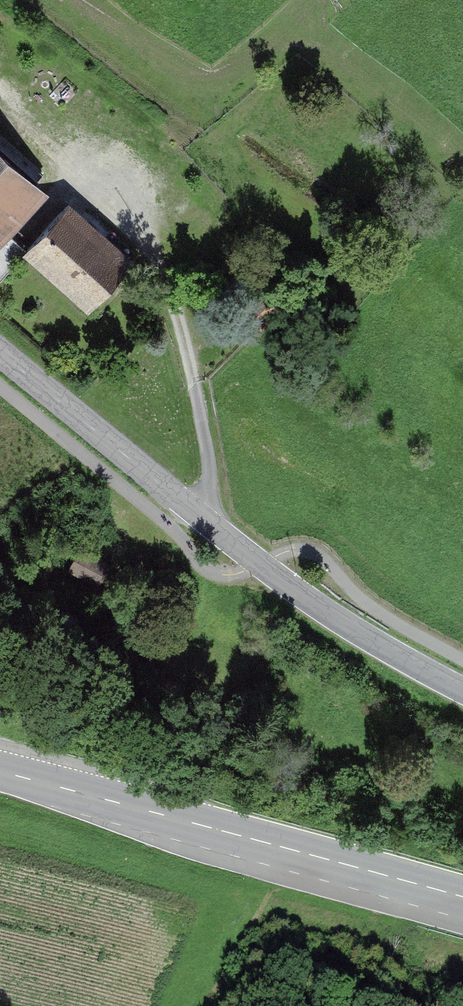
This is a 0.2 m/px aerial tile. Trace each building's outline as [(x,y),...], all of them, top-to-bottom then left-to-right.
[(0,135),(0,245),(55,183),(0,135)] [(133,254),(65,204),(25,258),(93,308),(133,254)] [(109,566),(78,547),(64,571),(95,590),(109,566)]
